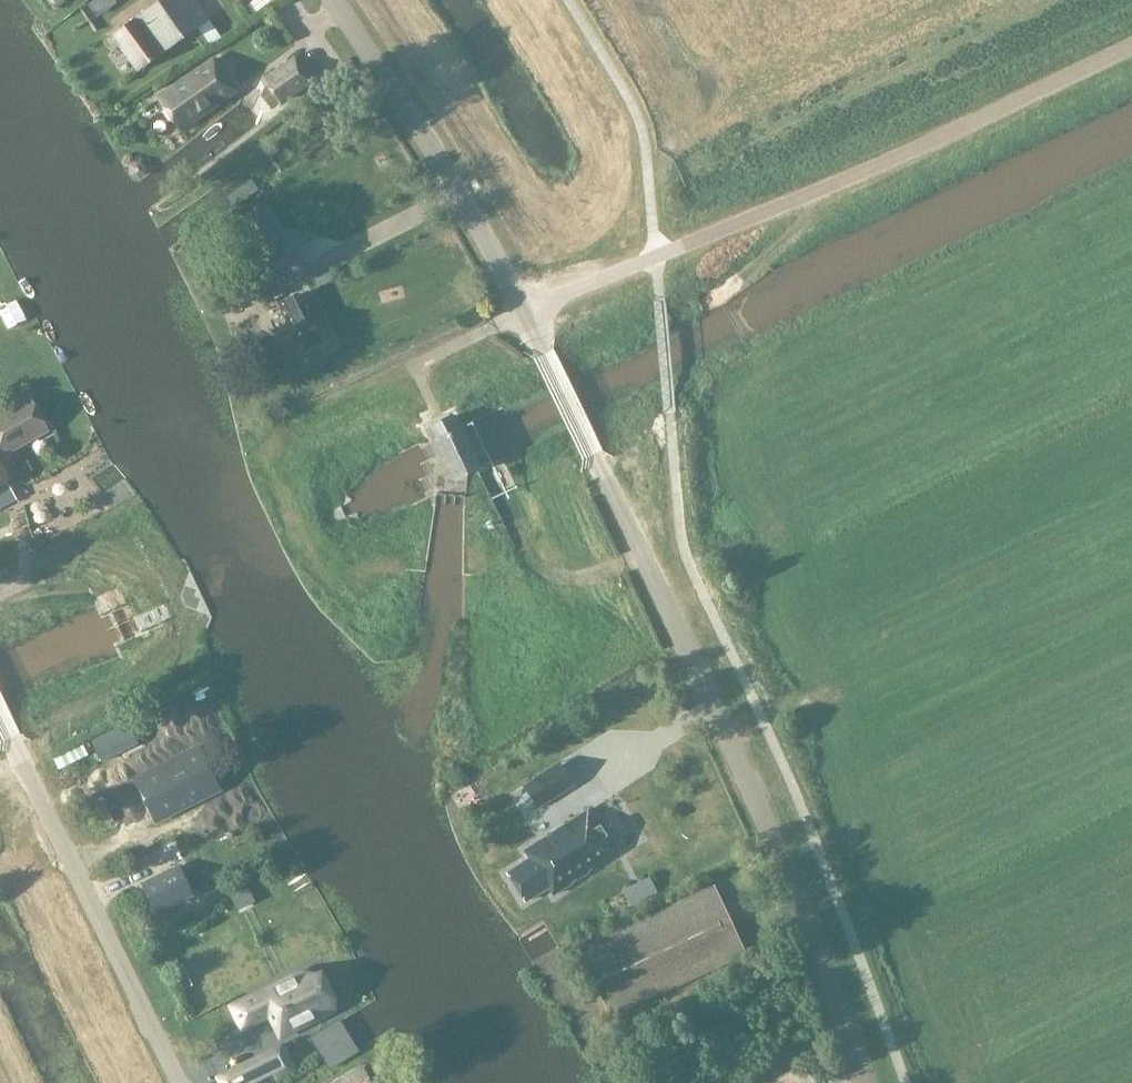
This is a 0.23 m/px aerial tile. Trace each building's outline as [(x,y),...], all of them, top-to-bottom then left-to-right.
[(112,36),(137,72),(209,21),(195,0),(163,0),(112,36)] [(311,83),(292,58),(264,80),(282,104),(311,83)] [(215,62),(160,100),(180,129),(235,91),(215,62)] [(132,168),(131,172),(134,177),(138,177),(143,174),(144,169),(141,165),(136,164),(132,168)] [(263,259),(282,247),(259,209),(239,220),(263,259)] [(288,361),(322,345),(297,296),(278,305),(288,326),(274,332),(288,361)] [(8,450),(7,448),(43,428),(28,400),(0,416),(0,455),(8,450)] [(450,418),(432,427),(439,441),(435,443),(444,461),(454,482),(479,469),(469,449),(460,431),(457,432),(450,418)] [(17,500),(8,484),(10,482),(0,464),(0,509),(17,500)] [(128,725),(92,742),(101,762),(137,745),(128,725)] [(143,782),(158,814),(174,806),(177,811),(199,800),(196,795),(215,786),(200,754),(143,782)] [(522,787),(537,809),(548,802),(534,780),(522,787)] [(526,853),(531,860),(507,876),(523,899),(546,884),(554,896),(616,856),(612,850),(660,819),(636,781),(526,853)] [(154,916),(193,898),(179,869),(141,887),(154,916)] [(621,909),(657,892),(650,877),(622,891),(623,892),(606,901),(612,912),(620,908),(621,909)] [(715,888),(579,951),(610,1017),(746,954),(715,888)] [(278,1023),(285,1019),(291,1031),(315,1019),(312,1013),(333,1002),(323,981),(301,991),(293,975),(271,986),(272,987),(236,1005),(247,1027),(274,1013),(278,1023)] [(329,1027),(310,1039),(329,1069),(347,1058),(329,1027)] [(281,1047),(243,1066),(252,1082),(268,1082),(293,1070),(281,1047)] [(361,1069),(339,1082),(370,1082),(361,1069)]
